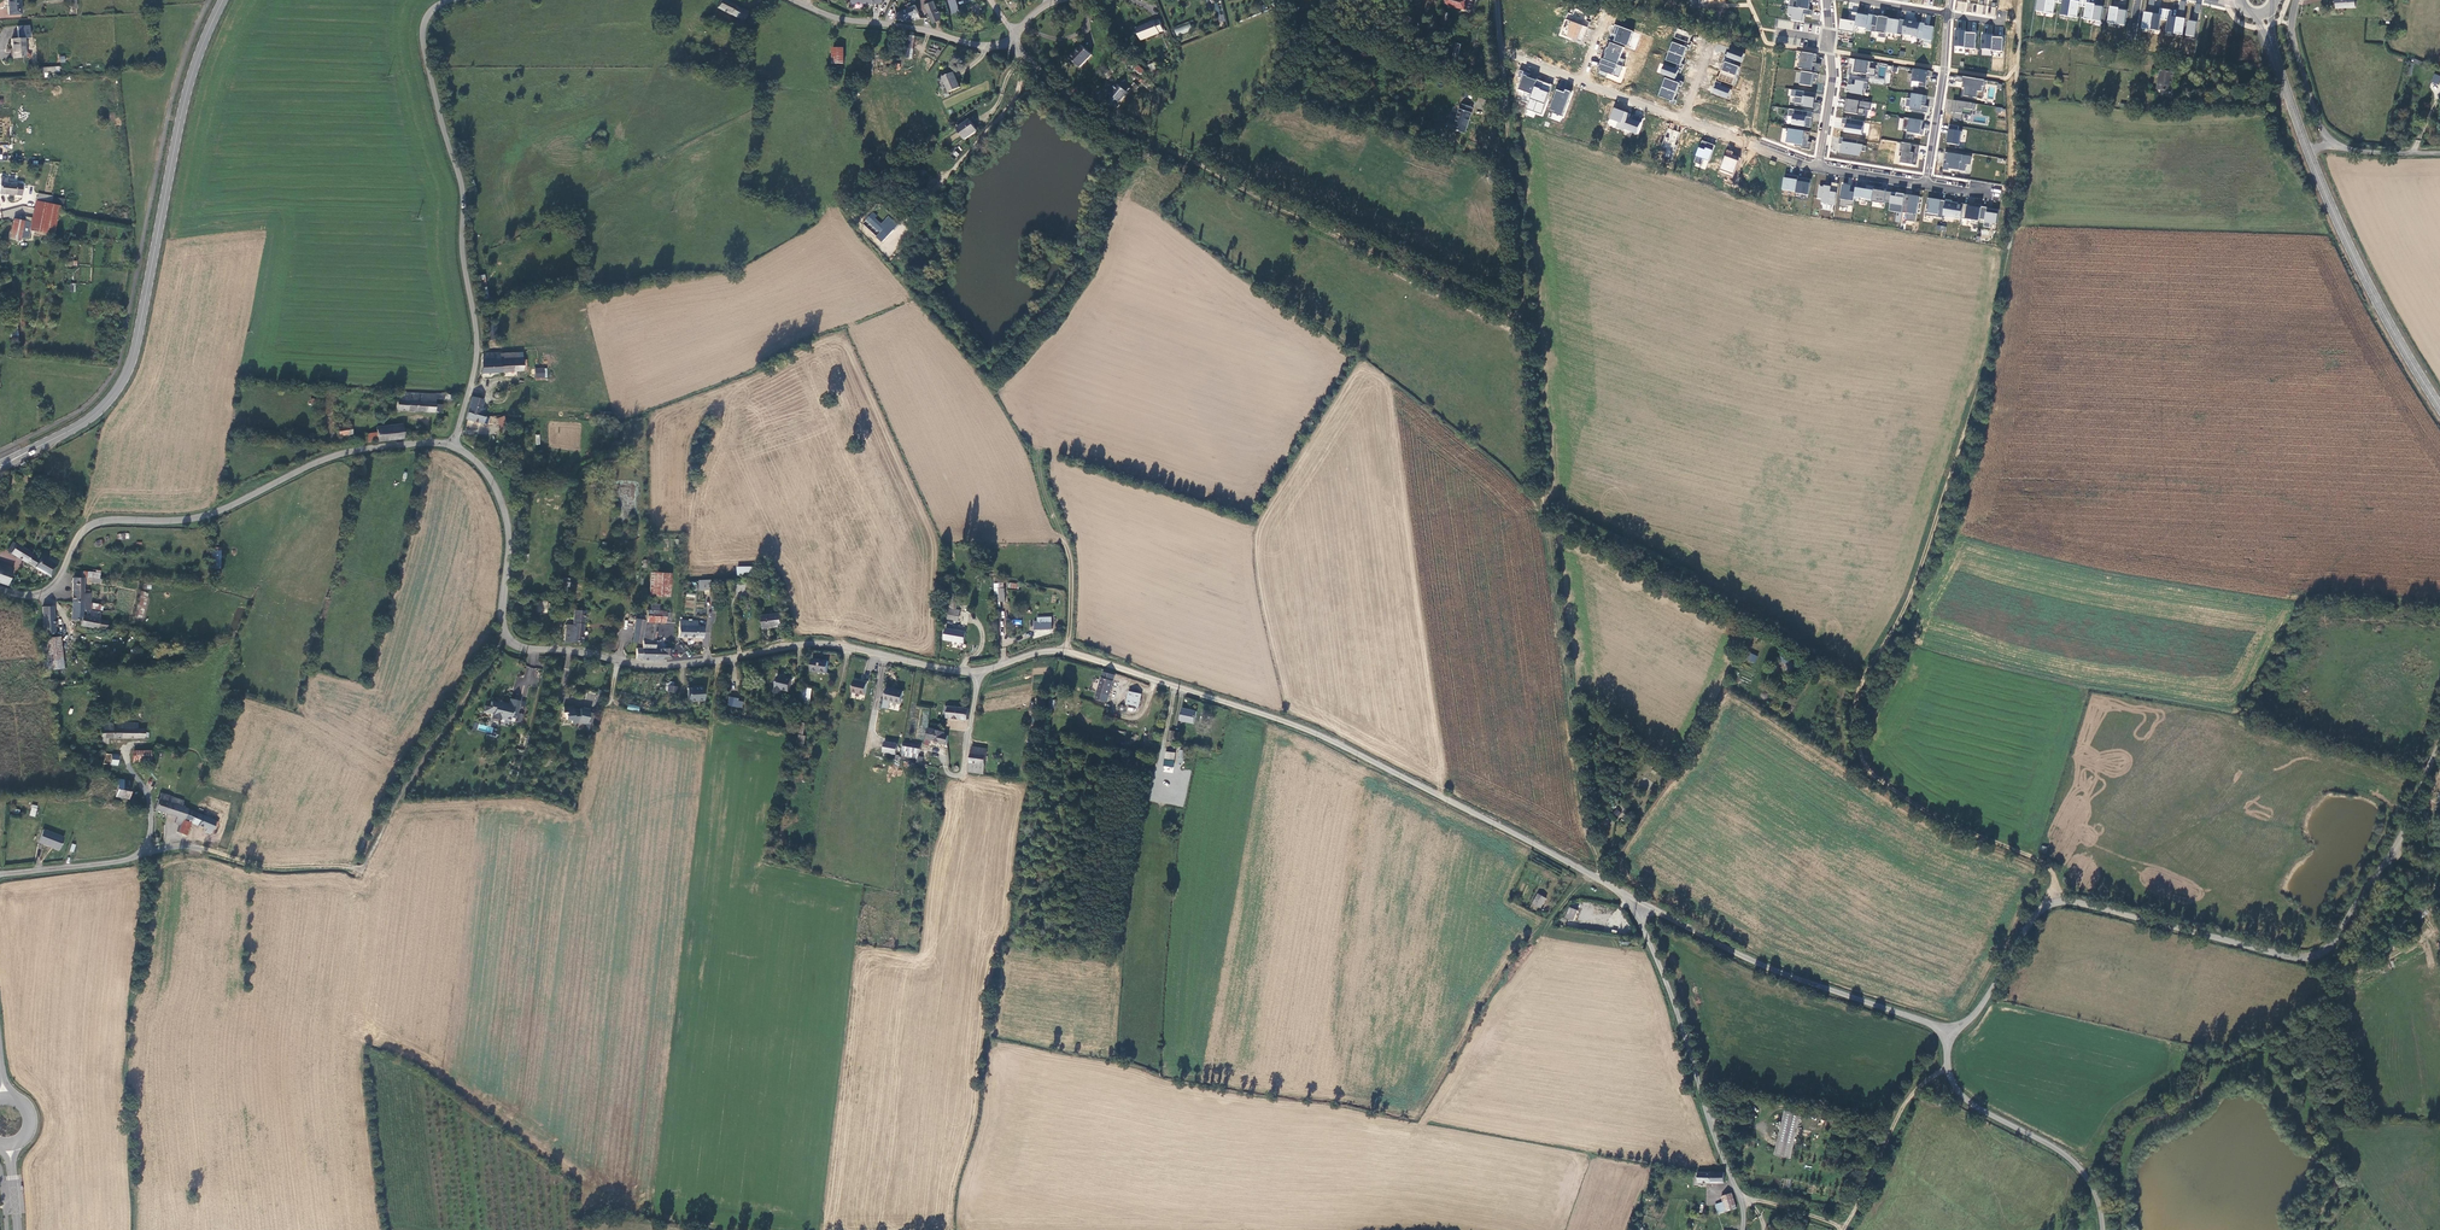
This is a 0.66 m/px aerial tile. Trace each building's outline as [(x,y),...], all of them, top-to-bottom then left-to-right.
[(19,0),(7,0),(8,15),(19,14),(19,0)] [(926,4),(934,23),(943,19),(939,8),(938,9),(934,0),(926,4)] [(1443,4),(1465,11),(1468,0),(1445,0),(1443,4)] [(1789,6),(1809,9),(1810,0),(1790,0),(1789,6)] [(1955,10),(1966,12),(1966,11),(1983,14),(1983,12),(1988,13),(1988,6),(1983,6),(1984,1),(1977,0),(1977,4),(1967,2),(1967,0),(1957,0),(1955,10)] [(2035,11),(2044,12),(2045,0),(2037,0),(2035,11)] [(2044,12),(2053,14),(2055,2),(2058,2),(2059,0),(2045,0),(2044,12)] [(2058,2),(2061,3),(2059,15),(2067,16),(2070,0),(2069,0),(2059,0),(2058,2)] [(2073,0),(2070,0),(2067,16),(2077,18),(2079,6),(2082,6),(2083,0),(2077,0),(2077,1),(2073,0)] [(2082,6),(2085,7),(2083,19),(2092,20),(2094,5),(2094,4),(2089,3),(2089,0),(2083,0),(2082,6)] [(2336,8),(2355,7),(2355,0),(2336,0),(2336,8)] [(744,20),(748,12),(719,1),(716,9),(744,20)] [(911,22),(921,18),(917,5),(896,13),(897,19),(902,20),(903,21),(909,18),(911,22)] [(2102,6),(2094,5),(2092,20),(2100,21),(2102,6)] [(1811,15),(1812,10),(1809,9),(1789,6),(1788,6),(1787,15),(1791,15),(1791,21),(1804,23),(1805,15),(1811,15)] [(2118,7),(2110,6),(2107,21),(2116,23),(2118,9),(2118,7)] [(2159,14),(2152,13),(2152,14),(2150,28),(2150,30),(2159,31),(2161,19),(2164,19),(2166,9),(2160,8),(2159,14)] [(2126,10),(2118,9),(2116,23),(2115,24),(2124,25),(2126,10)] [(2172,10),(2166,9),(2164,19),(2167,20),(2165,32),(2174,33),(2176,17),(2171,16),(2172,10)] [(1581,43),(1587,27),(1573,21),(1575,15),(1568,12),(1566,18),(1565,18),(1559,34),(1581,43)] [(1857,13),(1851,12),(1850,20),(1840,18),(1838,34),(1844,35),(1845,31),(1848,32),(1847,35),(1853,36),(1855,26),(1857,14),(1857,13)] [(2152,13),(2144,12),(2141,27),(2150,28),(2152,14),(2152,13)] [(1868,15),(1857,14),(1855,26),(1866,28),(1866,30),(1871,31),(1873,15),(1868,14),(1868,15)] [(1888,17),(1873,15),(1871,31),(1878,32),(1878,36),(1885,37),(1885,32),(1887,18),(1888,17)] [(2184,18),(2176,17),(2174,33),(2182,34),(2184,18)] [(1904,20),(1887,18),(1885,32),(1902,35),(1904,20)] [(1160,20),(1158,20),(1137,28),(1141,40),(1164,32),(1160,20)] [(1920,22),(1904,20),(1902,35),(1918,37),(1920,22)] [(2196,21),(2188,20),(2185,35),(2194,36),(2196,21)] [(1457,22),(1454,30),(1460,31),(1461,27),(1466,28),(1467,24),(1457,22)] [(1925,23),(1920,22),(1918,37),(1918,39),(1924,39),(1923,42),(1932,43),(1934,27),(1924,25),(1925,23)] [(1174,29),(1176,36),(1192,30),(1189,23),(1174,29)] [(1633,32),(1615,25),(1611,34),(1615,35),(1613,41),(1628,46),(1633,32)] [(1693,34),(1677,28),(1674,37),(1686,42),(1685,44),(1691,46),(1692,42),(1690,41),(1693,34)] [(1965,30),(1955,30),(1954,47),(1964,47),(1965,32),(1965,30)] [(1976,33),(1965,32),(1964,47),(1964,48),(1975,49),(1976,33)] [(1992,35),(1982,34),(1981,49),(1991,50),(1992,37),(1992,35)] [(906,54),(914,54),(916,36),(908,36),(906,54)] [(2003,38),(1992,37),(1991,50),(1991,51),(2002,52),(2003,38)] [(24,57),(23,39),(11,39),(12,57),(24,57)] [(1624,48),(1610,42),(1607,48),(1606,48),(1604,52),(1606,52),(1603,59),(1622,66),(1625,59),(1620,58),(1624,48)] [(1689,51),(1691,46),(1685,44),(1684,46),(1672,42),(1668,51),(1684,57),(1687,50),(1689,51)] [(1082,46),(1070,58),(1080,67),(1092,55),(1082,46)] [(844,63),(844,48),(834,48),(834,63),(844,63)] [(1727,55),(1725,59),(1732,62),(1734,63),(1735,60),(1741,63),(1745,54),(1731,48),(1728,55),(1727,55)] [(1684,57),(1668,51),(1665,60),(1677,65),(1676,67),(1682,69),(1684,65),(1681,64),(1684,57)] [(1817,54),(1801,52),(1799,68),(1819,71),(1820,63),(1813,62),(1814,59),(1816,60),(1817,54)] [(1603,59),(1601,58),(1597,69),(1600,70),(1598,74),(1606,76),(1607,73),(1619,77),(1623,67),(1622,66),(1603,59)] [(1871,61),(1850,58),(1849,64),(1852,65),(1851,73),(1874,77),(1876,69),(1870,68),(1871,61)] [(1722,71),(1736,76),(1739,67),(1731,64),(1732,62),(1725,59),(1723,64),(1725,64),(1722,71)] [(1139,75),(1143,70),(1137,64),(1132,69),(1139,75)] [(1680,73),(1682,69),(1676,67),(1675,69),(1663,64),(1660,74),(1675,80),(1678,72),(1680,73)] [(1931,71),(1913,68),(1910,85),(1925,87),(1927,77),(1930,77),(1931,71)] [(1524,72),(1520,70),(1518,77),(1522,78),(1518,89),(1525,92),(1522,100),(1529,102),(1536,80),(1526,76),(1527,76),(1523,75),(1524,72)] [(1718,78),(1716,82),(1721,84),(1722,82),(1732,85),(1736,76),(1722,71),(1720,78),(1718,78)] [(1819,73),(1802,71),(1800,85),(1812,86),(1813,78),(1818,79),(1819,73)] [(2171,92),(2175,73),(2160,71),(2157,89),(2171,92)] [(944,77),(949,92),(961,88),(956,73),(944,77)] [(2439,82),(2439,75),(2434,74),(2431,83),(2439,85),(2439,82)] [(1985,80),(1956,76),(1955,81),(1962,82),(1962,87),(1964,87),(1963,96),(1982,99),(1985,80)] [(1682,86),(1683,82),(1677,80),(1677,82),(1665,78),(1661,87),(1676,93),(1679,85),(1682,86)] [(1868,83),(1849,79),(1847,89),(1851,90),(1851,93),(1863,95),(1864,88),(1867,88),(1868,83)] [(1150,85),(1145,80),(1141,84),(1147,89),(1150,85)] [(1552,85),(1536,80),(1529,102),(1526,110),(1542,115),(1552,85)] [(1122,82),(1119,86),(1126,93),(1129,89),(1122,82)] [(1721,84),(1716,82),(1715,87),(1716,87),(1714,94),(1728,99),(1731,90),(1721,86),(1721,84)] [(1119,86),(1118,85),(1112,92),(1111,91),(1107,96),(1108,97),(1106,100),(1116,109),(1120,105),(1118,104),(1127,94),(1126,93),(1119,86)] [(1676,93),(1661,87),(1657,96),(1669,101),(1669,103),(1674,105),(1676,100),(1674,100),(1676,93)] [(1816,94),(1792,89),(1791,96),(1796,97),(1794,105),(1813,109),(1816,94)] [(1564,92),(1556,90),(1549,112),(1563,116),(1571,92),(1565,90),(1564,92)] [(1927,95),(1911,93),(1910,99),(1906,98),(1905,105),(1909,106),(1909,110),(1926,112),(1927,106),(1922,106),(1922,103),(1925,104),(1927,95)] [(1871,103),(1846,99),(1844,107),(1846,107),(1845,112),(1864,115),(1865,109),(1870,110),(1871,103)] [(1976,103),(1953,100),(1951,112),(1954,112),(1953,119),(1961,120),(1962,114),(1970,115),(1971,110),(1975,110),(1976,103)] [(1456,122),(1451,121),(1450,120),(1447,128),(1465,134),(1471,114),(1471,113),(1472,108),(1462,105),(1461,109),(1460,109),(1456,122)] [(1626,130),(1632,115),(1615,109),(1611,119),(1619,122),(1617,127),(1617,128),(1626,131),(1626,130)] [(1813,113),(1789,109),(1788,116),(1792,116),(1791,124),(1810,127),(1813,113)] [(1638,134),(1644,119),(1632,115),(1626,130),(1638,134)] [(1923,120),(1903,117),(1902,128),(1907,129),(1906,132),(1922,135),(1923,130),(1921,129),(1923,120)] [(1864,121),(1843,118),(1842,123),(1845,123),(1844,132),(1862,135),(1864,121)] [(970,119),(957,128),(965,139),(978,130),(970,119)] [(1958,126),(1949,124),(1946,144),(1959,146),(1961,131),(1958,130),(1958,126)] [(1674,148),(1679,132),(1668,128),(1661,148),(1659,156),(1673,161),(1677,149),(1674,148)] [(1809,132),(1787,129),(1785,142),(1795,143),(1794,145),(1802,147),(1801,148),(1810,149),(1811,142),(1808,142),(1809,132)] [(1858,141),(1839,138),(1838,144),(1842,144),(1841,153),(1859,156),(1860,151),(1865,151),(1866,145),(1857,144),(1858,141)] [(1715,145),(1702,141),(1694,163),(1701,165),(1703,159),(1710,161),(1715,145)] [(1919,145),(1901,142),(1899,155),(1900,156),(1899,162),(1916,165),(1919,145)] [(1733,152),(1727,150),(1718,173),(1733,178),(1741,158),(1732,154),(1733,152)] [(1972,156),(1945,153),(1943,171),(1949,172),(1949,169),(1965,172),(1966,165),(1971,165),(1972,156)] [(1798,176),(1784,174),(1782,190),(1795,192),(1798,177),(1798,176)] [(1811,179),(1798,177),(1795,192),(1795,193),(1808,195),(1811,179)] [(21,196),(22,184),(6,183),(7,179),(1,179),(0,188),(0,194),(21,196)] [(1838,183),(1832,182),(1831,186),(1823,185),(1823,186),(1819,186),(1817,198),(1821,199),(1820,203),(1835,205),(1838,183)] [(1856,186),(1843,184),(1839,207),(1846,208),(1847,205),(1853,206),(1854,199),(1856,187),(1856,186)] [(1866,189),(1856,187),(1854,199),(1859,200),(1860,197),(1866,198),(1865,200),(1871,201),(1873,189),(1874,186),(1866,185),(1866,189)] [(1891,192),(1873,189),(1871,201),(1885,203),(1886,201),(1890,202),(1891,195),(1891,192)] [(1904,194),(1896,192),(1895,196),(1891,195),(1890,202),(1888,210),(1901,212),(1904,194)] [(1919,196),(1904,194),(1901,212),(1907,213),(1906,220),(1915,222),(1919,196)] [(36,196),(34,209),(50,211),(52,199),(36,196)] [(52,199),(50,211),(58,212),(59,204),(61,198),(53,197),(52,199)] [(1945,201),(1927,198),(1926,203),(1928,203),(1927,209),(1925,209),(1924,215),(1942,218),(1942,217),(1945,201)] [(1952,200),(1945,199),(1945,201),(1942,217),(1961,220),(1961,218),(1963,204),(1952,202),(1952,200)] [(1967,204),(1963,204),(1961,218),(1971,219),(1971,224),(1978,225),(1979,220),(1979,219),(1981,206),(1981,204),(1975,203),(1974,207),(1967,206),(1967,204)] [(1987,207),(1981,206),(1979,219),(1984,219),(1983,227),(1990,228),(1990,223),(1997,224),(1999,210),(1986,208),(1987,207)] [(34,209),(31,223),(28,238),(33,238),(34,235),(52,237),(58,212),(50,211),(34,209)] [(873,212),(862,223),(882,242),(898,224),(888,215),(881,223),(875,217),(877,215),(873,212)] [(14,219),(10,240),(20,242),(20,238),(24,221),(20,221),(14,219)] [(31,223),(24,221),(20,238),(28,238),(31,223)] [(488,299),(484,275),(475,277),(480,301),(488,299)] [(488,339),(496,339),(497,326),(489,326),(488,339)] [(500,353),(483,353),(480,372),(526,371),(526,360),(508,360),(500,360),(500,353)] [(444,399),(444,394),(397,392),(396,410),(442,412),(442,404),(436,404),(436,399),(444,399)] [(483,400),(472,396),(467,412),(479,415),(483,400)] [(488,401),(483,400),(479,415),(484,416),(488,401)] [(482,423),(484,416),(479,415),(467,412),(465,418),(482,423)] [(504,416),(497,418),(503,435),(510,433),(504,416)] [(351,426),(338,426),(338,436),(351,436),(351,426)] [(376,430),(377,433),(377,441),(378,442),(404,439),(402,427),(376,430)] [(368,442),(377,441),(377,433),(367,434),(368,442)] [(7,551),(51,575),(53,573),(52,572),(61,557),(45,549),(40,558),(32,553),(13,542),(7,551)] [(212,549),(212,580),(220,580),(221,549),(212,549)] [(10,574),(12,568),(0,564),(0,570),(10,574)] [(758,566),(737,566),(737,574),(758,574),(758,566)] [(7,584),(10,574),(0,570),(0,582),(7,584)] [(85,571),(83,578),(91,578),(100,580),(101,571),(97,571),(97,573),(85,571)] [(670,596),(671,574),(651,572),(650,595),(652,595),(657,595),(670,596)] [(73,578),(72,601),(83,601),(83,608),(90,610),(90,594),(88,594),(83,594),(83,589),(83,578),(73,578)] [(560,581),(557,596),(563,597),(565,582),(560,581)] [(955,602),(955,593),(954,589),(946,589),(946,608),(950,608),(948,618),(947,622),(954,623),(954,619),(959,620),(960,610),(956,609),(956,602),(955,602)] [(135,617),(144,618),(149,592),(140,591),(135,617)] [(80,625),(107,630),(108,623),(109,621),(99,619),(101,612),(90,610),(83,608),(83,601),(72,601),(72,619),(80,619),(80,625)] [(547,602),(536,601),(535,611),(546,612),(547,602)] [(53,606),(43,606),(42,608),(43,618),(44,636),(46,636),(54,636),(53,612),(53,606)] [(566,624),(565,643),(582,643),(584,611),(576,610),(574,610),(572,625),(566,624)] [(671,612),(647,610),(645,621),(656,622),(665,623),(665,621),(670,622),(671,612)] [(783,626),(781,613),(764,615),(765,628),(783,626)] [(1035,622),(1035,629),(1053,629),(1052,621),(1051,621),(1051,616),(1038,616),(1038,622),(1035,622)] [(642,634),(644,621),(633,620),(632,632),(633,632),(642,634)] [(655,631),(656,622),(645,621),(643,640),(655,641),(656,632),(655,631)] [(697,622),(679,622),(678,627),(678,638),(702,638),(702,627),(697,627),(697,622)] [(967,631),(946,628),(944,640),(965,643),(967,631)] [(641,644),(642,634),(633,632),(632,643),(641,644)] [(60,637),(47,638),(50,670),(56,669),(63,668),(60,637)] [(40,639),(44,670),(50,670),(47,638),(40,639)] [(655,641),(643,640),(642,648),(636,648),(635,655),(635,657),(641,658),(642,659),(654,660),(655,649),(655,641)] [(682,651),(685,648),(680,642),(676,645),(682,651)] [(672,657),(672,649),(661,648),(661,649),(655,649),(654,660),(663,660),(663,657),(672,657)] [(1746,660),(1755,663),(1757,655),(1748,653),(1746,660)] [(123,657),(95,656),(95,658),(95,666),(122,667),(123,657)] [(829,661),(814,659),(812,670),(827,673),(829,661)] [(1114,676),(1104,673),(1096,699),(1107,702),(1114,676)] [(786,678),(777,676),(773,693),(780,694),(781,689),(788,691),(792,678),(786,677),(786,678)] [(868,683),(854,680),(852,692),(865,695),(868,683)] [(686,687),(687,700),(702,700),(701,685),(695,686),(695,687),(686,687)] [(812,689),(803,687),(801,702),(810,704),(812,689)] [(889,687),(886,700),(901,703),(904,690),(889,687)] [(1135,705),(1137,694),(1129,692),(1127,703),(1135,705)] [(742,708),(743,699),(728,697),(727,706),(742,708)] [(517,710),(519,701),(510,699),(508,704),(496,701),(496,702),(490,701),(489,707),(485,706),(483,711),(492,713),(491,718),(499,720),(500,718),(509,720),(510,715),(512,709),(517,710)] [(947,718),(967,720),(969,708),(946,705),(945,713),(948,714),(947,718)] [(562,707),(560,719),(570,721),(570,723),(577,723),(577,722),(586,724),(586,722),(588,712),(589,709),(583,707),(582,709),(579,709),(579,710),(579,711),(572,712),(572,709),(572,706),(562,707)] [(1181,721),(1195,724),(1197,713),(1184,710),(1181,721)] [(140,737),(149,737),(149,733),(144,733),(144,729),(137,728),(137,723),(112,722),(112,725),(100,724),(101,744),(108,744),(109,738),(140,739),(140,737)] [(806,723),(800,722),(797,740),(805,741),(806,735),(804,735),(806,723)] [(941,744),(947,745),(949,735),(945,734),(946,731),(935,729),(929,728),(925,744),(929,745),(930,739),(942,742),(941,744)] [(1179,732),(1170,730),(1168,741),(1177,743),(1179,732)] [(883,752),(893,754),(895,743),(885,742),(883,752)] [(920,755),(922,747),(905,744),(902,754),(919,757),(919,760),(920,760),(920,763),(923,763),(925,756),(920,755)] [(987,748),(977,747),(972,746),(968,770),(983,773),(987,748)] [(150,750),(132,750),(132,762),(150,761),(150,750)] [(1032,751),(1025,750),(1021,768),(1028,769),(1032,751)] [(1175,753),(1166,751),(1165,759),(1174,761),(1175,753)] [(104,754),(102,763),(110,764),(111,753),(103,752),(104,754)] [(118,754),(111,753),(110,764),(111,764),(117,765),(118,754)] [(130,787),(117,785),(115,796),(128,798),(130,787)] [(154,810),(163,812),(167,802),(170,803),(172,797),(162,793),(159,799),(158,798),(154,810)] [(184,801),(172,797),(170,803),(167,802),(163,812),(165,813),(176,816),(174,822),(176,823),(180,824),(182,818),(184,819),(188,809),(182,806),(184,801)] [(32,804),(29,816),(35,817),(38,805),(32,804)] [(218,822),(222,814),(200,804),(197,810),(203,812),(202,815),(218,822)] [(190,822),(198,825),(202,815),(188,809),(184,819),(190,822)] [(1613,813),(1618,817),(1621,812),(1616,809),(1613,813)] [(214,834),(218,822),(202,815),(198,825),(206,828),(205,832),(209,834),(210,832),(214,834)] [(186,835),(190,822),(184,819),(182,818),(180,824),(177,831),(176,835),(182,838),(186,835)] [(63,837),(42,830),(37,842),(58,850),(63,837)] [(1541,908),(1546,898),(1539,894),(1533,903),(1541,908)] [(1566,917),(1573,919),(1577,911),(1573,909),(1572,910),(1570,909),(1566,917)] [(1786,1110),(1779,1136),(1775,1154),(1790,1157),(1800,1114),(1786,1110)] [(1699,1182),(1725,1182),(1724,1171),(1710,1171),(1710,1172),(1699,1172),(1699,1182)] [(1726,1211),(1736,1207),(1732,1193),(1721,1196),(1723,1202),(1726,1211)] [(1718,1213),(1726,1211),(1723,1202),(1715,1205),(1718,1213)]
